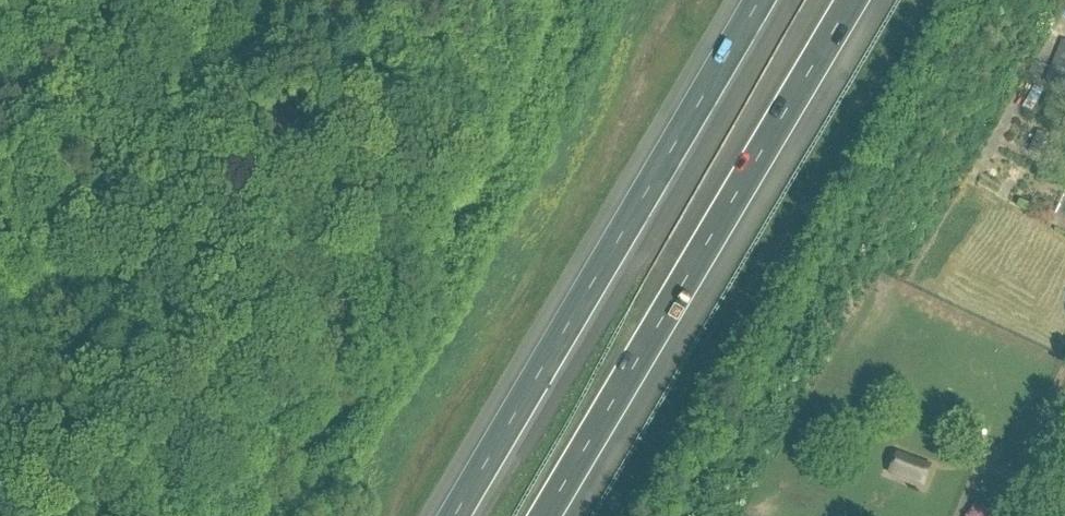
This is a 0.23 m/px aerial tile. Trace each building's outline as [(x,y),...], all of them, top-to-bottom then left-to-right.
[(1058,42),(1044,84),(1064,91),(1064,45),(1058,42)] [(923,487),(928,471),(895,459),(889,475),(923,487)]
